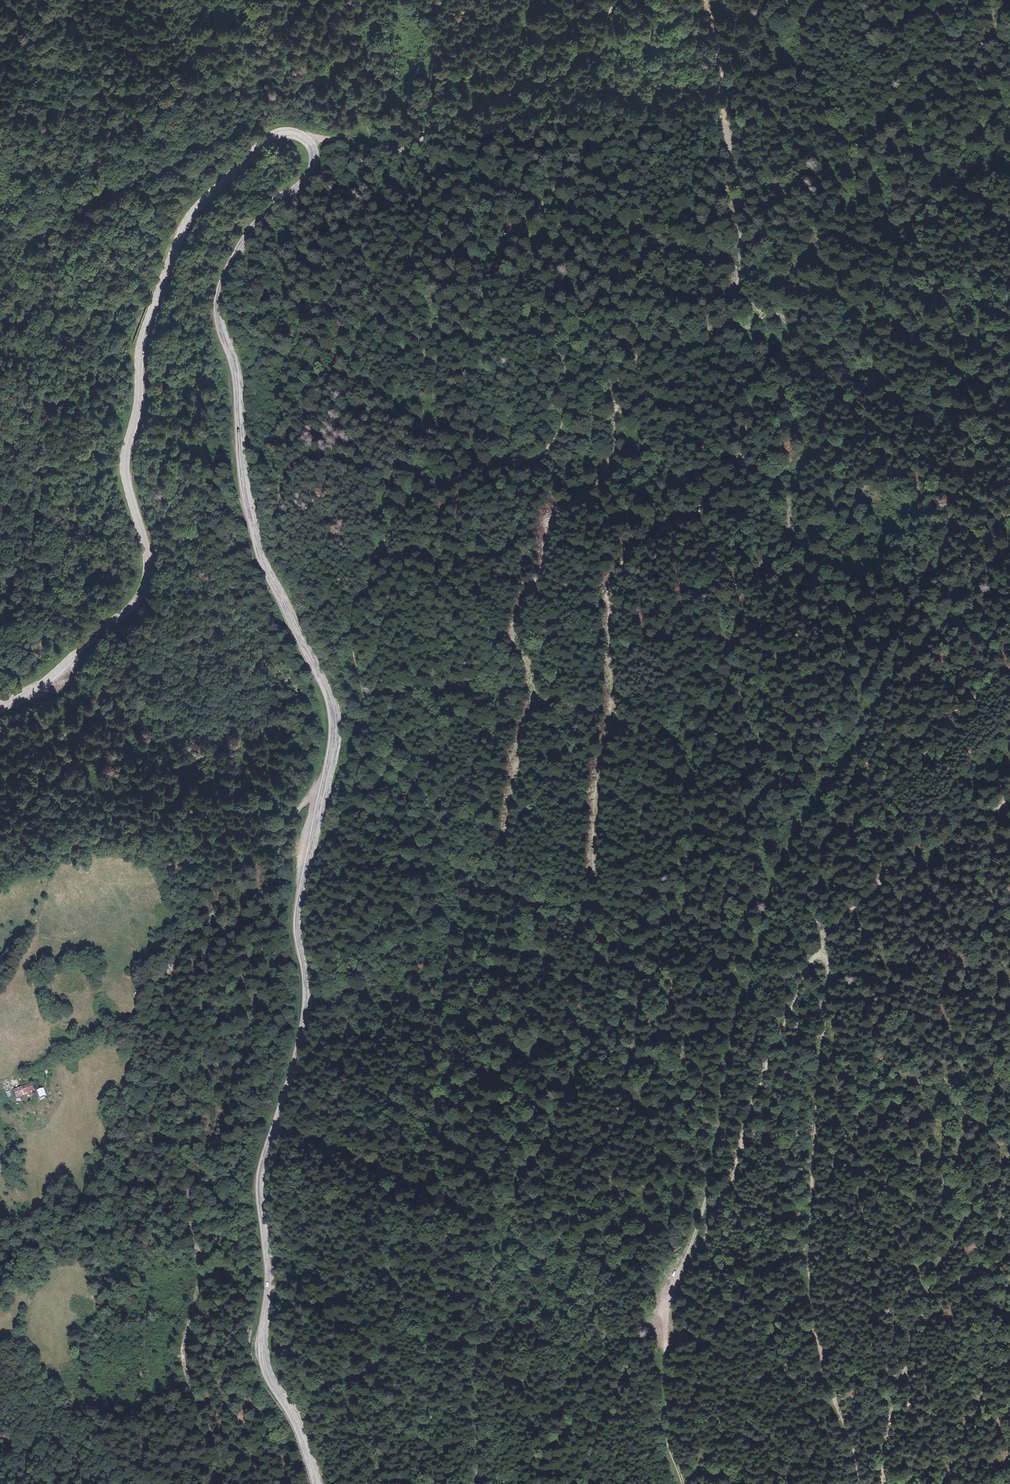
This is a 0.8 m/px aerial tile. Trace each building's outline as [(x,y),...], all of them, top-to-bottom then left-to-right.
[(33,1089),(31,1083),(17,1089),(19,1095),(33,1089)]
